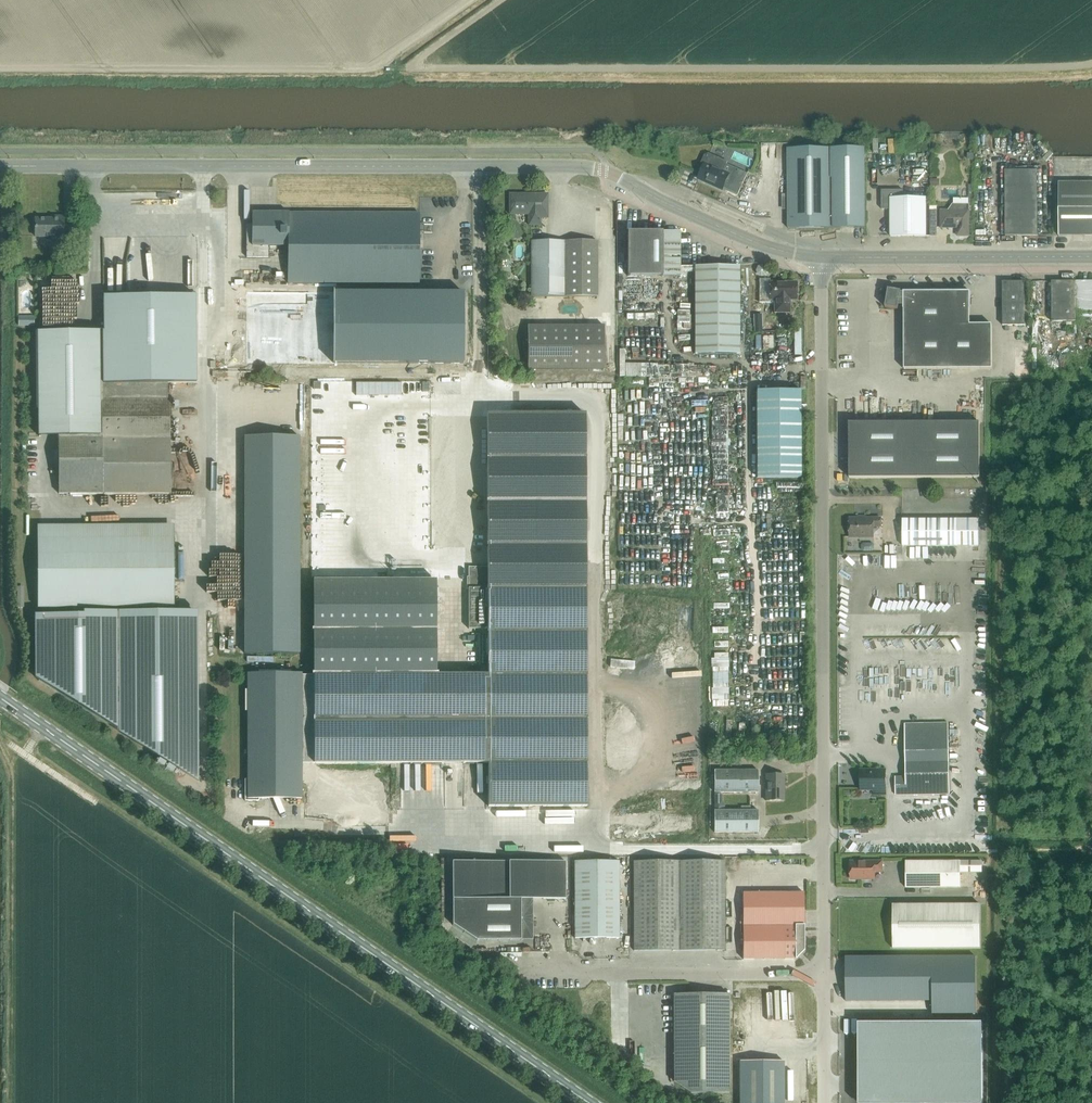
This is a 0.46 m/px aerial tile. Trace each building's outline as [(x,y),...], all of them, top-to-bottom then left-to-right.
[(788,228),(864,228),(863,148),(787,148),(788,228)] [(728,173),(722,171),(726,163),(708,155),(704,156),(701,163),(704,164),(697,179),(721,190),(722,189),(726,191),(728,194),(732,197),(736,195),(737,195),(746,174),(730,167),(728,173)] [(1005,236),(1037,236),(1037,171),(1004,171),(1005,236)] [(1091,235),(1091,183),(1058,183),(1058,236),(1091,235)] [(741,189),(735,210),(748,213),(754,192),(741,189)] [(926,236),(925,197),(903,197),(903,190),(881,190),(881,209),(890,209),(890,236),(926,236)] [(540,225),(540,218),(547,218),(547,194),(509,194),(510,215),(529,214),(529,225),(540,225)] [(968,236),(968,210),(968,204),(952,204),(948,211),(940,211),(941,228),(957,228),(957,236),(968,236)] [(613,222),(613,207),(603,207),(603,222),(613,222)] [(246,224),(246,257),(268,257),(268,246),(288,246),(288,283),(419,283),(419,213),(252,213),(252,224),(246,224)] [(35,219),(35,237),(61,237),(61,240),(72,240),(72,226),(64,226),(64,217),(54,217),(54,219),(35,219)] [(626,277),(661,277),(678,277),(678,232),(626,232),(626,277)] [(531,241),(531,297),(565,296),(598,297),(597,241),(531,241)] [(739,266),(694,267),(695,355),(739,355),(739,266)] [(1075,322),(1075,321),(1075,281),(1051,282),(1052,322),(1075,322)] [(32,288),(32,282),(18,282),(18,283),(12,283),(12,297),(26,296),(26,288),(32,288)] [(1024,282),(1002,282),(1003,326),(1025,325),(1024,282)] [(788,299),(795,299),(794,283),(768,283),(768,299),(773,299),(773,313),(788,313),(788,299)] [(970,292),(901,292),(902,291),(889,289),(885,307),(898,309),(899,306),(904,306),(904,369),(992,369),(992,324),(970,325),(970,292)] [(246,291),(246,361),(463,362),(463,291),(246,291)] [(195,295),(103,296),(104,331),(101,331),(101,378),(103,378),(103,383),(168,383),(196,382),(195,295)] [(753,327),(763,327),(763,317),(753,317),(753,327)] [(528,369),(573,369),(605,369),(605,326),(528,326),(528,369)] [(101,378),(101,331),(37,332),(38,437),(58,437),(58,438),(102,438),(101,399),(103,399),(103,383),(103,378),(101,378)] [(669,365),(626,366),(626,351),(620,351),(621,379),(669,379),(669,365)] [(168,398),(168,383),(103,383),(103,399),(101,399),(102,438),(58,438),(58,493),(170,492),(169,398),(168,398)] [(401,396),(401,383),(355,383),(355,396),(401,396)] [(800,391),(756,391),(756,478),(800,478),(800,391)] [(487,633),(586,633),(585,414),(487,414),(487,567),(468,567),(468,629),(487,629),(487,633)] [(979,422),(849,423),(849,478),(980,478),(979,422)] [(299,436),(245,436),(245,654),(299,654),(299,436)] [(849,518),(849,537),(873,537),(873,526),(881,526),(881,518),(849,518)] [(902,546),(957,546),(978,546),(978,519),(902,519),(902,546)] [(171,538),(40,539),(40,605),(73,605),(96,604),(171,604),(171,538)] [(314,581),(314,675),(412,675),(435,675),(435,580),(430,580),(314,581)] [(38,615),(38,681),(198,779),(197,613),(96,614),(96,604),(73,605),(73,614),(38,615)] [(488,807),(587,806),(586,633),(487,633),(488,668),(477,668),(477,763),(488,763),(488,807)] [(712,709),(729,709),(729,654),(712,654),(712,709)] [(314,764),(477,763),(477,668),(464,668),(464,675),(435,675),(412,675),(314,675),(302,675),(302,673),(247,673),(247,779),(245,779),(245,801),(259,801),(259,799),(302,799),(302,763),(314,763),(314,764)] [(838,720),(847,720),(848,702),(840,701),(840,708),(838,708),(838,720)] [(873,714),(873,706),(864,706),(864,714),(873,714)] [(949,794),(949,763),(948,724),(904,724),(905,776),(895,776),(895,795),(949,794)] [(758,770),(714,771),(714,792),(758,792),(758,770)] [(872,795),(886,795),(886,770),(860,771),(860,790),(872,790),(872,795)] [(784,775),(765,775),(765,801),(784,801),(784,775)] [(305,817),(305,818),(309,819),(311,811),(282,803),(280,811),(305,817)] [(715,811),(715,832),(758,832),(758,811),(715,811)] [(509,861),(452,861),(452,924),(476,940),(520,940),(520,899),(509,899),(509,861)] [(509,899),(520,899),(566,899),(566,861),(509,861),(509,899)] [(574,861),(574,938),(619,938),(618,861),(574,861)] [(724,861),(634,861),(634,951),(724,950),(724,861)] [(882,871),(882,861),(850,862),(850,879),(875,879),(875,872),(882,871)] [(960,888),(960,872),(982,872),(982,861),(905,861),(906,888),(960,888)] [(803,892),(742,893),(743,959),(795,959),(804,950),(804,925),(803,925),(803,892)] [(892,905),(893,949),(980,948),(980,904),(892,905)] [(546,954),(546,942),(529,941),(529,953),(546,954)] [(845,957),(845,1001),(932,1000),(932,1013),(976,1013),(975,957),(845,957)] [(645,993),(645,984),(633,985),(633,993),(645,993)] [(674,1081),(690,1093),(729,1093),(728,994),(673,994),(674,1081)] [(757,995),(758,1022),(766,1022),(765,994),(757,995)] [(859,1102),(982,1102),(982,1022),(859,1023),(859,1102)] [(740,1102),(783,1102),(783,1061),(740,1061),(740,1102)]
